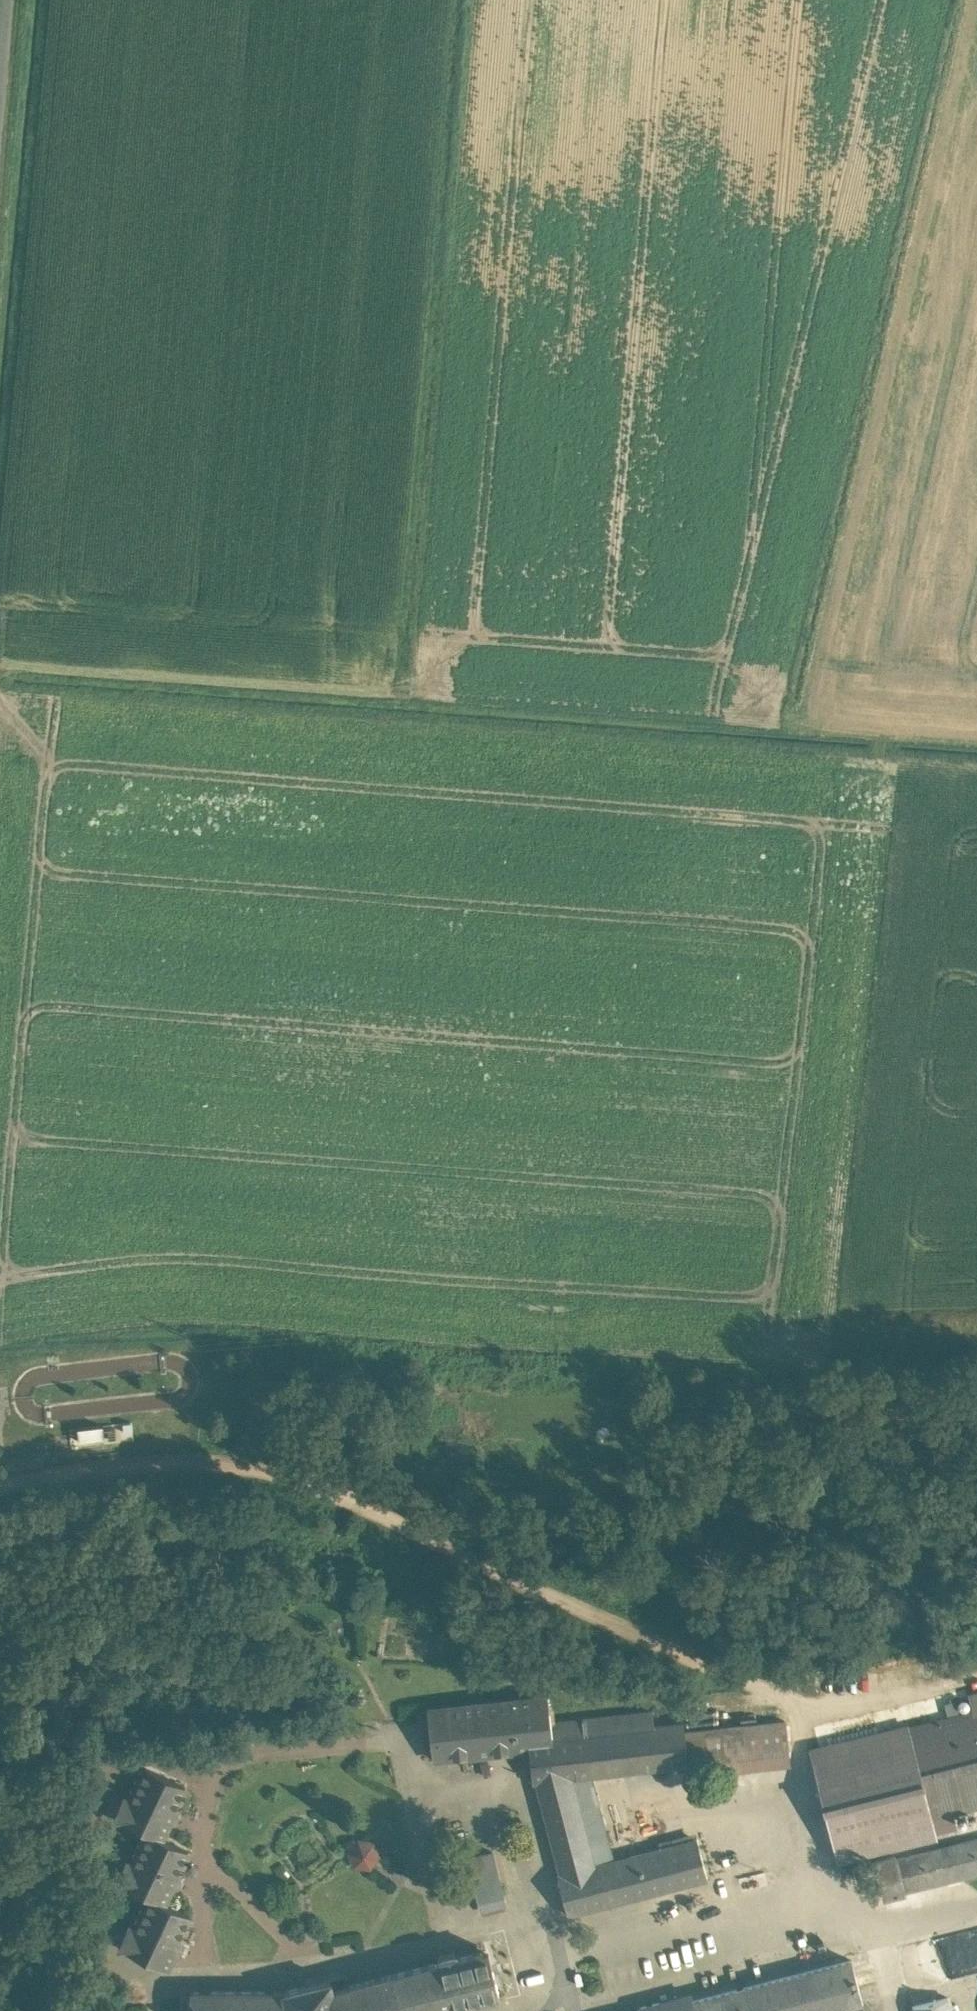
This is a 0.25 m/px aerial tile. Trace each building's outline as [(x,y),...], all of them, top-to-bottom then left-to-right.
[(910,1853),(938,1846),(930,1815),(908,1727),(976,1709),(976,1676),(964,1679),(969,1698),(814,1736),(846,1865),(874,1858),(863,1815),(850,1761),(885,1752),(898,1807),(910,1853)] [(547,1697),(428,1709),(433,1757),(529,1747),(528,1739),(551,1736),(550,1723),(547,1697)] [(930,1815),(976,1803),(976,1709),(908,1727),(930,1815)] [(652,1711),(550,1723),(551,1736),(587,1732),(634,1727),(654,1725),(652,1711)] [(809,1716),(784,1719),(788,1751),(813,1748),(809,1716)] [(784,1719),(684,1730),(687,1762),(788,1751),(784,1719)] [(654,1725),(634,1727),(638,1767),(687,1762),(684,1730),(683,1722),(654,1725)] [(634,1727),(587,1732),(591,1773),(638,1767),(634,1727)] [(551,1736),(528,1739),(529,1747),(532,1780),(540,1779),(585,1774),(591,1773),(587,1732),(551,1736)] [(850,1761),(863,1815),(898,1807),(885,1752),(850,1761)] [(185,1785),(145,1765),(129,1799),(122,1796),(113,1814),(148,1830),(160,1836),(161,1836),(169,1819),(172,1820),(176,1814),(172,1812),(185,1785)] [(585,1774),(540,1779),(564,1872),(593,1865),(588,1843),(574,1790),(588,1786),(585,1774)] [(588,1786),(574,1790),(588,1843),(604,1839),(589,1786),(588,1786)] [(863,1815),(874,1858),(896,1853),(897,1857),(910,1853),(898,1807),(863,1815)] [(160,1836),(148,1830),(132,1864),(125,1860),(116,1878),(151,1894),(163,1900),(171,1883),(175,1884),(178,1878),(175,1876),(188,1849),(161,1836),(160,1836)] [(874,1858),(883,1896),(905,1891),(905,1890),(976,1871),(976,1837),(938,1846),(910,1853),(897,1857),(896,1853),(874,1858)] [(564,1872),(557,1874),(568,1913),(707,1876),(697,1838),(564,1872)] [(367,1839),(353,1851),(355,1865),(372,1871),(385,1861),(383,1845),(367,1839)] [(493,1850),(458,1859),(464,1884),(473,1882),(476,1894),(502,1888),(493,1850)] [(502,1888),(476,1894),(480,1908),(506,1901),(502,1888)] [(151,1894),(134,1928),(127,1925),(118,1942),(165,1965),(174,1947),(177,1949),(180,1943),(177,1941),(190,1913),(163,1900),(151,1894)] [(499,1992),(488,1948),(455,1956),(455,1951),(446,1953),(437,1955),(439,1960),(349,1983),(347,1972),(328,1977),(328,1978),(283,1989),(190,1989),(190,2010),(424,2010),(499,1992)] [(640,2006),(641,2010),(820,2010),(862,2000),(852,1958),(693,1999),(691,1993),(640,2006)] [(948,1995),(912,2005),(914,2010),(952,2010),(948,1995)]
